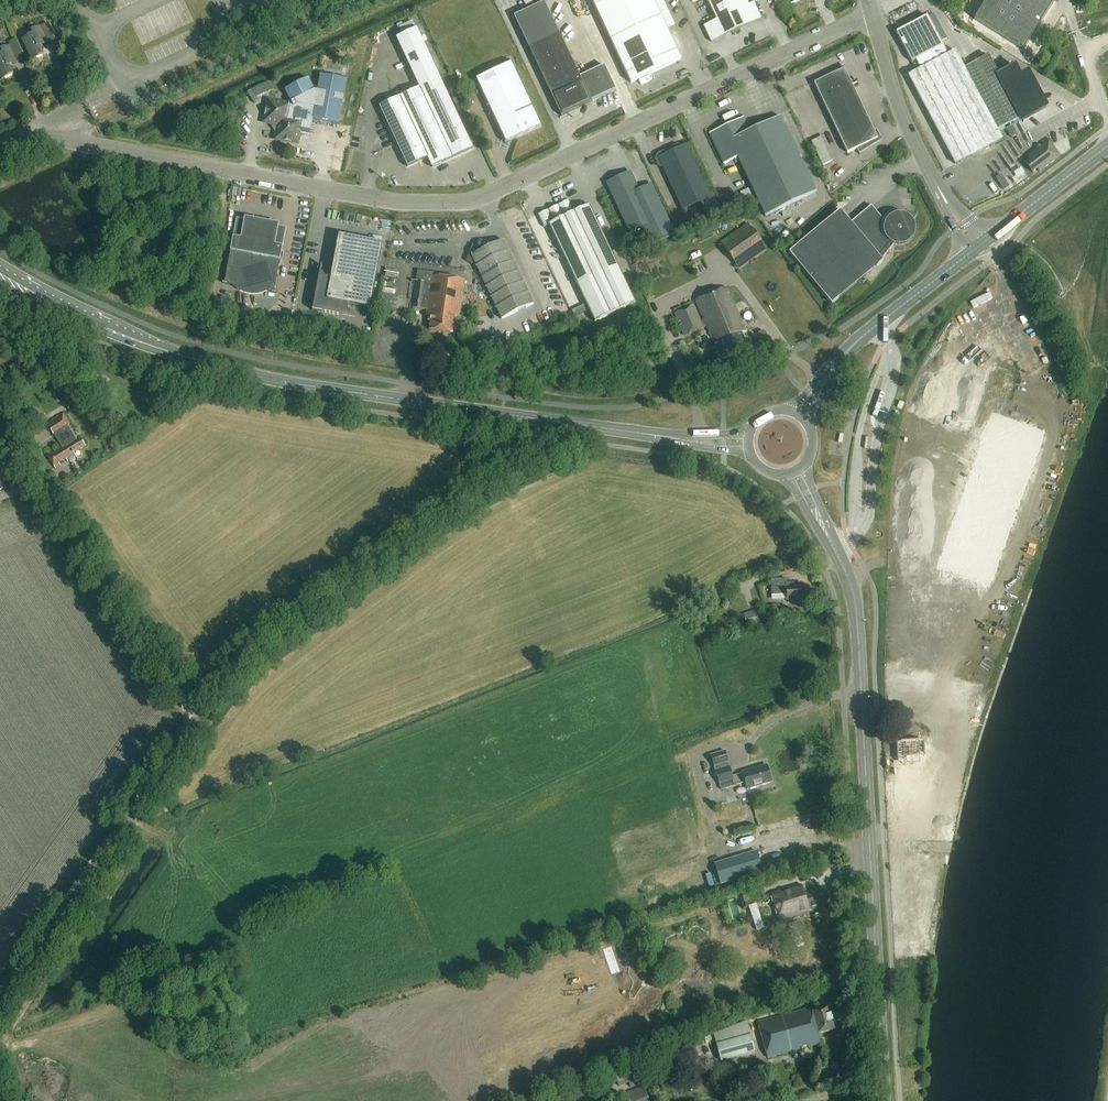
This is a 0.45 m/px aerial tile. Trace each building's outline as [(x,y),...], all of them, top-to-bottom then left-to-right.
[(631,83),(681,60),(667,30),(675,27),(663,0),(592,0),(631,83)] [(717,21),(704,27),(711,43),(761,19),(754,3),(749,6),(746,0),(707,0),(717,21)] [(1055,1),(1054,0),(986,0),(974,20),(1024,51),(1055,1)] [(545,2),(514,16),(519,27),(562,117),(616,90),(604,66),(580,77),(549,12),(545,2)] [(927,16),(896,33),(912,62),(916,60),(921,69),(908,76),(955,164),(1003,139),(998,130),(1021,118),(1023,121),(1046,108),(1027,72),(1020,76),(1014,64),(990,77),(980,60),(965,68),(956,51),(948,55),(927,16)] [(40,47),(49,43),(41,26),(32,31),(34,35),(23,40),(33,61),(44,55),(40,47)] [(420,88),(380,107),(408,168),(428,158),(433,168),(473,149),(440,78),(417,29),(396,38),(420,88)] [(18,62),(10,46),(1,50),(3,54),(0,55),(0,76),(2,80),(14,74),(10,66),(18,62)] [(506,143),(542,126),(512,62),(476,79),(506,143)] [(875,132),(862,104),(853,87),(857,85),(844,66),(836,72),(837,74),(815,84),(848,153),(858,149),(860,153),(883,140),(877,131),(875,132)] [(335,78),(321,76),(318,93),(313,119),(314,119),(339,124),(347,80),(335,78)] [(291,105),(269,100),(264,122),(272,124),(277,132),(276,140),(298,144),(300,135),(300,134),(310,132),(310,133),(311,133),(314,119),(313,119),(318,93),(315,93),(308,79),(285,90),(291,102),(291,105)] [(817,193),(804,166),(781,116),(751,131),(744,117),(710,133),(724,164),(738,158),(766,217),(817,193)] [(826,135),(814,140),(825,164),(836,159),(826,135)] [(1039,172),(1060,156),(1048,140),(1027,156),(1030,160),(1025,163),(1033,173),(1037,169),(1039,172)] [(683,209),(700,201),(710,222),(724,215),(714,194),(711,196),(687,144),(659,158),(683,209)] [(606,184),(629,233),(642,227),(650,244),(675,233),(652,185),(640,191),(631,173),(606,184)] [(635,302),(618,266),(589,205),(575,212),(569,200),(538,215),(544,228),(549,225),(594,321),(635,302)] [(851,223),(840,210),(789,253),(832,305),(883,262),(882,260),(894,244),(898,245),(900,245),(902,245),(903,245),(905,244),(908,243),(909,241),(912,239),(913,236),(914,233),(915,231),(915,228),(914,227),(914,225),(913,223),(912,221),(910,219),(907,217),(905,215),(901,214),(898,214),(896,215),(893,216),(890,218),(888,220),(886,223),(871,206),(851,223)] [(237,219),(235,230),(225,284),(234,286),(249,295),(266,291),(275,293),(286,228),(279,227),(279,224),(245,218),(244,220),(237,219)] [(740,269),(767,250),(748,223),(728,237),(726,233),(720,238),(723,241),(721,242),(740,269)] [(370,309),(383,244),(339,236),(331,279),(326,277),(321,271),(322,266),(321,265),(313,310),(358,319),(358,318),(353,317),(348,311),(349,305),(370,309)] [(502,320),(534,305),(504,241),(485,250),(473,246),(467,262),(476,265),(502,320)] [(643,255),(634,260),(636,265),(646,261),(643,255)] [(696,262),(702,273),(709,269),(703,257),(696,262)] [(418,271),(418,274),(413,308),(428,310),(427,316),(429,316),(429,322),(431,322),(429,331),(452,334),(453,327),(455,317),(460,314),(465,281),(453,279),(453,276),(418,271)] [(703,350),(715,345),(718,344),(723,355),(747,345),(742,333),(745,332),(726,289),(696,301),(711,335),(699,341),(703,350)] [(703,328),(694,305),(674,313),(678,323),(680,322),(681,325),(680,325),(684,336),(703,328)] [(84,377),(89,385),(102,375),(96,368),(84,377)] [(79,435),(78,436),(63,413),(47,424),(53,434),(55,434),(62,446),(47,455),(56,469),(61,466),(60,463),(66,459),(68,462),(76,456),(74,453),(85,446),(79,435)] [(787,579),(771,580),(772,596),(788,595),(788,601),(789,602),(794,602),(795,601),(796,601),(810,600),(809,587),(795,587),(795,583),(787,584),(787,579)] [(757,610),(744,614),(747,627),(760,623),(757,610)] [(714,772),(718,785),(720,791),(734,787),(746,784),(747,790),(771,783),(766,766),(731,776),(728,768),(724,752),(709,756),(714,772)] [(756,851),(714,864),(720,882),(762,870),(756,851)] [(804,882),(773,891),(781,919),(813,910),(812,906),(824,903),(819,887),(806,891),(804,882)] [(745,905),(766,898),(761,883),(740,889),(745,905)] [(734,918),(743,917),(740,897),(731,898),(734,918)] [(821,921),(818,914),(812,916),(815,923),(821,921)] [(809,1007),(758,1023),(768,1057),(819,1041),(816,1032),(834,1026),(827,1005),(810,1010),(809,1007)] [(717,1045),(721,1061),(755,1052),(747,1024),(716,1033),(719,1044),(717,1045)] [(697,1040),(692,1043),(697,1057),(703,1055),(697,1040)] [(634,1067),(615,1074),(619,1085),(630,1082),(631,1085),(652,1078),(648,1068),(636,1073),(634,1067)] [(623,1094),(626,1100),(649,1100),(644,1086),(623,1094)]
